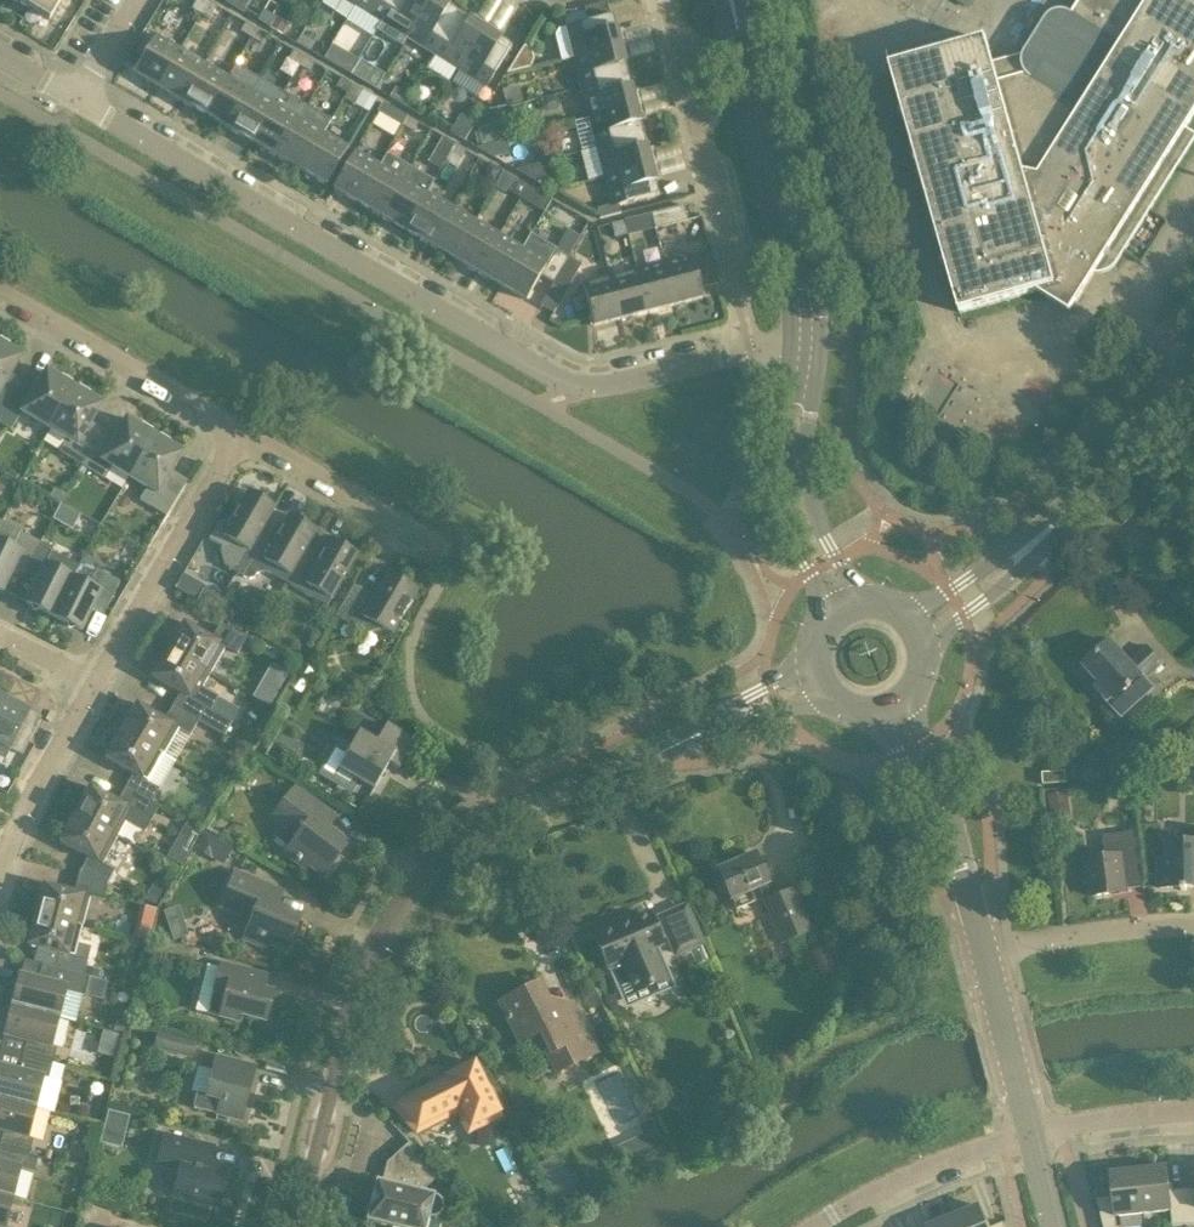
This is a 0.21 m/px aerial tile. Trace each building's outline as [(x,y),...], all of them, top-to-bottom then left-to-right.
[(49,21),(62,0),(15,0),(49,21)] [(191,10),(200,15),(208,1),(206,0),(197,0),(191,10)] [(321,3),(334,11),(341,0),(323,0),(321,3)] [(355,6),(381,22),(395,0),(359,0),(355,6)] [(381,22),(407,38),(431,0),(395,0),(381,22)] [(442,0),(431,0),(407,38),(433,55),(458,14),(447,6),(440,2),(442,0)] [(1117,265),(1193,142),(1193,133),(1187,127),(1193,117),(1193,0),(1081,0),(1073,13),(1069,11),(1066,10),(1062,10),(1059,10),(1056,11),(1053,13),(1050,15),(1047,17),(1045,20),(1024,54),(993,63),(987,40),(891,67),(961,313),(1038,292),(1071,312),(1095,274),(1098,274),(1102,273),(1106,272),(1110,271),(1113,268),(1116,265),(1117,265)] [(209,20),(217,7),(208,1),(200,15),(209,20)] [(584,8),(588,22),(556,30),(554,35),(561,60),(573,57),(573,59),(627,45),(625,36),(618,38),(616,31),(612,16),(610,17),(606,3),(584,8)] [(263,10),(257,20),(270,27),(276,17),(263,10)] [(480,19),(477,25),(470,21),(458,14),(433,55),(459,71),(488,24),(480,19)] [(281,34),(287,24),(276,17),(270,27),(281,34)] [(246,23),(241,32),(251,38),(256,29),(246,23)] [(492,35),(496,29),(488,24),(459,71),(486,87),(511,47),(498,39),(492,35)] [(262,44),(267,35),(256,29),(251,38),(262,44)] [(296,44),(309,51),(314,42),(301,35),(296,44)] [(155,36),(134,73),(158,88),(180,50),(155,36)] [(341,70),(350,55),(331,44),(323,59),(341,70)] [(622,56),(629,54),(627,45),(573,59),(581,88),(628,76),(624,63),(622,56)] [(182,102),(204,64),(180,50),(158,88),(182,102)] [(293,51),(289,59),(299,65),(304,57),(293,51)] [(310,71),(314,63),(304,57),(299,65),(310,71)] [(234,64),(227,77),(204,64),(182,102),(206,115),(236,65),(234,64)] [(206,115),(230,129),(260,78),(236,65),(206,115)] [(375,90),(384,75),(372,68),(363,83),(375,90)] [(633,97),(631,90),(628,76),(581,88),(589,118),(642,104),(640,95),(633,97)] [(230,129),(254,143),(283,92),(260,78),(230,129)] [(341,79),(336,87),(346,93),(347,93),(352,85),(341,79)] [(354,105),(362,91),(352,85),(347,93),(346,93),(343,99),(354,105)] [(402,105),(407,97),(394,89),(389,98),(402,105)] [(518,89),(502,93),(506,108),(522,103),(518,89)] [(278,157),(302,103),(283,92),(254,143),(278,157)] [(407,97),(402,105),(415,113),(420,104),(407,97)] [(403,125),(408,117),(383,103),(378,111),(403,125)] [(573,122),(581,151),(596,147),(643,135),(639,122),(638,115),(645,113),(642,104),(589,118),(573,122)] [(324,133),(331,120),(307,106),(278,157),(302,171),(324,133)] [(455,125),(450,133),(463,141),(468,132),(474,123),(461,115),(455,125)] [(408,117),(403,125),(413,131),(418,123),(408,117)] [(479,139),(484,142),(503,139),(501,131),(494,126),(477,130),(479,139)] [(327,185),(349,147),(324,133),(302,171),(327,185)] [(648,156),(646,149),(643,135),(596,147),(604,177),(657,163),(655,154),(648,156)] [(440,147),(450,153),(451,153),(455,145),(445,139),(440,147)] [(492,158),(508,153),(505,139),(474,147),(492,158)] [(450,153),(444,162),(455,168),(460,159),(461,159),(466,151),(455,145),(451,153),(450,153)] [(333,189),(358,203),(380,165),(379,165),(355,151),(333,189)] [(387,153),(379,165),(380,165),(358,203),(382,217),(411,167),(387,153)] [(501,171),(488,163),(484,169),(487,181),(494,184),(496,180),(501,171)] [(598,219),(620,213),(618,206),(658,196),(655,181),(653,174),(660,172),(657,163),(604,177),(611,205),(596,208),(598,219)] [(543,181),(538,165),(516,171),(536,183),(543,181)] [(426,192),(434,180),(411,167),(382,217),(406,231),(427,193),(426,192)] [(507,190),(514,178),(503,172),(498,181),(495,187),(505,193),(507,190)] [(519,197),(545,212),(551,200),(526,185),(519,197)] [(430,245),(451,207),(427,193),(406,231),(430,245)] [(688,220),(684,205),(651,214),(655,229),(688,220)] [(453,259),(475,221),(451,207),(430,245),(453,259)] [(637,228),(634,218),(624,221),(627,230),(637,228)] [(477,272),(499,235),(475,221),(453,259),(477,272)] [(614,223),(617,233),(627,230),(624,221),(614,223)] [(501,286),(523,248),(499,235),(477,272),(501,286)] [(553,283),(568,258),(555,250),(548,263),(523,248),(501,286),(526,301),(541,275),(553,283)] [(664,263),(675,306),(702,298),(691,256),(664,263)] [(567,290),(576,274),(581,265),(568,258),(553,283),(567,290)] [(637,270),(648,312),(675,306),(664,263),(637,270)] [(610,277),(621,319),(648,312),(637,270),(610,277)] [(621,319),(610,277),(582,284),(593,327),(621,319)] [(0,417),(1,418),(19,386),(7,379),(21,356),(0,343),(0,417)] [(0,418),(0,424),(10,430),(21,413),(48,429),(73,388),(45,371),(32,394),(19,386),(1,418),(0,417),(0,418)] [(81,466),(100,435),(87,427),(101,404),(73,388),(48,429),(66,440),(59,453),(81,466)] [(112,442),(104,437),(100,435),(81,466),(103,479),(111,467),(128,478),(154,436),(126,419),(112,442)] [(184,486),(168,476),(181,453),(154,436),(128,478),(146,488),(139,501),(165,517),(184,486)] [(52,489),(48,498),(58,503),(63,495),(52,489)] [(221,547),(220,549),(225,566),(236,572),(261,528),(262,528),(274,507),(247,491),(227,526),(222,523),(217,525),(208,540),(221,547)] [(265,572),(284,583),(288,575),(289,575),(303,551),(303,552),(316,531),(289,515),(279,532),(272,534),(262,528),(261,528),(236,572),(248,579),(253,578),(255,574),(265,572)] [(20,531),(1,522),(0,524),(0,591),(0,592),(14,564),(26,570),(40,543),(20,533),(20,531)] [(284,583),(326,607),(357,554),(330,539),(320,556),(314,558),(303,552),(303,551),(289,575),(288,575),(284,583)] [(52,617),(71,578),(44,565),(52,549),(40,543),(26,570),(38,576),(25,604),(52,617)] [(96,571),(88,586),(71,578),(52,617),(79,631),(93,603),(105,609),(119,582),(96,571)] [(383,630),(391,635),(418,590),(388,572),(375,594),(368,597),(352,587),(334,617),(365,635),(383,630)] [(195,601),(221,616),(229,603),(203,588),(195,601)] [(224,648),(236,655),(244,641),(218,626),(211,639),(182,623),(167,650),(209,674),(224,648)] [(1097,689),(1108,701),(1123,717),(1155,688),(1147,679),(1163,665),(1148,648),(1130,663),(1112,643),(1085,666),(1102,685),(1097,689)] [(209,710),(217,697),(201,688),(209,674),(167,650),(151,677),(179,694),(171,707),(197,722),(223,736),(231,722),(209,710)] [(270,704),(287,671),(269,662),(252,696),(270,704)] [(9,749),(22,756),(34,730),(22,724),(28,711),(4,699),(0,708),(0,759),(4,760),(9,749)] [(177,729),(189,736),(197,722),(171,707),(164,720),(136,704),(120,731),(162,755),(177,729)] [(400,770),(416,742),(388,726),(378,744),(361,734),(340,769),(375,790),(390,764),(400,770)] [(158,789),(146,782),(162,755),(120,731),(104,758),(132,775),(124,788),(150,803),(158,789)] [(1043,785),(1067,784),(1066,772),(1042,773),(1043,785)] [(125,822),(130,825),(140,822),(150,803),(124,788),(117,802),(88,787),(73,815),(116,838),(125,822)] [(300,836),(287,854),(306,868),(309,864),(324,876),(347,847),(320,826),(329,814),(296,789),(278,814),(291,824),(288,827),(300,836)] [(1048,796),(1051,821),(1070,818),(1066,794),(1048,796)] [(78,875),(106,886),(106,885),(114,871),(101,865),(116,838),(73,815),(58,842),(87,858),(78,874),(78,875)] [(186,824),(176,841),(189,849),(199,832),(186,824)] [(1158,888),(1193,887),(1193,831),(1184,831),(1185,842),(1167,842),(1167,860),(1158,860),(1158,888)] [(194,849),(222,865),(232,849),(204,832),(194,849)] [(1137,832),(1103,836),(1105,857),(1086,859),(1091,896),(1144,890),(1137,832)] [(759,888),(765,901),(782,941),(811,929),(793,889),(774,897),(755,854),(719,869),(736,909),(755,901),(751,892),(759,888)] [(301,918),(270,905),(276,891),(236,874),(224,902),(241,909),(240,914),(253,919),(245,939),(267,948),(269,944),(287,951),(301,918)] [(34,915),(81,927),(89,897),(102,901),(106,886),(78,875),(73,893),(42,885),(34,915)] [(147,900),(155,905),(163,890),(155,885),(147,900)] [(673,958),(705,945),(686,902),(655,916),(660,928),(656,929),(649,914),(596,937),(609,966),(623,960),(636,991),(665,978),(652,947),(662,943),(660,940),(665,938),(673,958)] [(147,935),(153,906),(140,904),(134,932),(147,935)] [(172,942),(187,937),(177,909),(163,913),(172,942)] [(34,915),(26,946),(58,954),(54,968),(83,976),(90,947),(77,944),(81,927),(34,915)] [(174,955),(196,961),(199,951),(177,945),(174,955)] [(821,977),(835,972),(826,950),(813,956),(821,977)] [(239,1022),(240,1017),(266,1024),(274,993),(255,988),(259,974),(221,964),(208,1014),(239,1022)] [(19,975),(11,1006),(58,1018),(74,1022),(81,995),(83,996),(88,977),(83,976),(54,968),(45,966),(41,981),(19,975)] [(85,968),(83,976),(88,977),(97,980),(99,972),(85,968)] [(540,983),(502,1002),(521,1041),(542,1031),(552,1053),(550,1054),(558,1071),(596,1052),(576,1011),(559,1020),(540,983)] [(55,1049),(50,1048),(58,1018),(11,1006),(3,1036),(25,1042),(21,1057),(51,1064),(51,1063),(55,1049)] [(128,1023),(121,1021),(115,1025),(113,1032),(125,1035),(128,1023)] [(152,1049),(191,1059),(195,1041),(157,1031),(152,1049)] [(51,1063),(51,1064),(21,1057),(18,1071),(0,1067),(0,1100),(35,1108),(51,1112),(63,1066),(51,1063)] [(197,1092),(193,1108),(242,1120),(251,1082),(230,1076),(234,1062),(217,1058),(207,1095),(197,1092)] [(394,1109),(416,1134),(430,1128),(425,1118),(462,1099),(476,1126),(499,1114),(474,1064),(446,1078),(448,1082),(416,1098),(414,1095),(407,1098),(394,1109)] [(28,1155),(32,1140),(27,1139),(35,1108),(0,1100),(0,1132),(2,1133),(0,1140),(0,1148),(28,1155)] [(100,1143),(121,1148),(129,1116),(108,1111),(100,1143)] [(642,1135),(650,1152),(663,1145),(651,1120),(637,1126),(642,1135)] [(222,1197),(229,1169),(189,1159),(193,1142),(164,1135),(156,1165),(172,1169),(177,1175),(172,1195),(215,1206),(217,1200),(222,1197)] [(12,1199),(19,1169),(33,1172),(37,1157),(28,1155),(0,1148),(0,1196),(12,1199)] [(434,1195),(424,1193),(425,1189),(439,1177),(425,1161),(412,1173),(396,1155),(386,1163),(382,1182),(375,1180),(365,1222),(386,1226),(426,1226),(429,1217),(431,1217),(433,1217),(435,1217),(437,1216),(439,1215),(440,1213),(441,1212),(442,1210),(442,1208),(443,1206),(442,1204),(442,1202),(441,1200),(440,1199),(439,1197),(437,1196),(434,1195)] [(553,1155),(537,1163),(558,1204),(583,1192),(573,1172),(564,1176),(553,1155)] [(1170,1191),(1167,1167),(1139,1170),(1143,1214),(1171,1211),(1173,1226),(1186,1225),(1185,1190),(1170,1191)] [(1096,1199),(1103,1226),(1117,1226),(1116,1217),(1143,1214),(1139,1170),(1110,1173),(1113,1198),(1096,1199)] [(587,1194),(606,1185),(600,1172),(581,1181),(587,1194)] [(1185,1190),(1186,1225),(1193,1225),(1193,1190),(1185,1190)] [(12,1199),(0,1196),(0,1226),(4,1226),(12,1199)] [(979,1206),(952,1217),(956,1226),(987,1226),(979,1206)] [(952,1217),(927,1226),(956,1226),(952,1217)]
